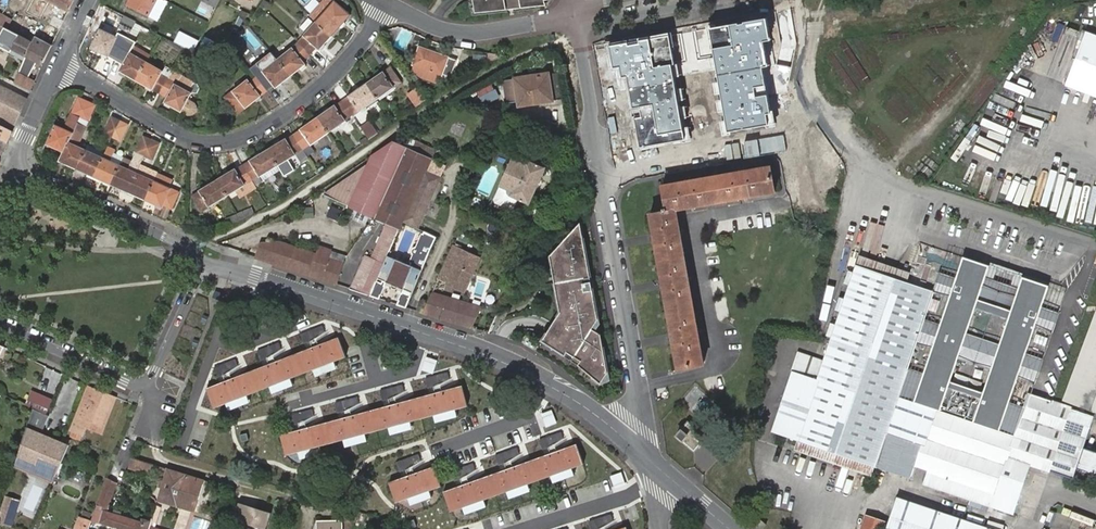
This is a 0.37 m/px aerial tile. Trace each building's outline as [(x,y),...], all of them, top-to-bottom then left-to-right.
[(69,11),(76,0),(48,0),(69,11)] [(129,4),(149,15),(157,0),(131,0),(129,4)] [(333,36),(352,16),(333,0),(326,0),(311,17),(317,22),(333,36)] [(473,15),(547,8),(551,0),(470,0),(473,15)] [(242,12),(240,16),(245,22),(250,15),(242,12)] [(8,24),(9,20),(0,16),(0,26),(5,29),(8,24)] [(136,21),(125,16),(121,23),(132,29),(136,21)] [(767,18),(709,28),(727,131),(768,124),(766,114),(771,113),(763,67),(768,66),(764,41),(771,40),(767,18)] [(317,22),(298,44),(310,56),(317,49),(319,51),(333,36),(317,22)] [(5,29),(22,38),(25,32),(8,24),(5,29)] [(142,29),(135,26),(129,39),(126,42),(117,61),(123,65),(120,72),(136,82),(136,81),(147,62),(151,54),(134,45),(142,29)] [(0,38),(0,48),(25,62),(34,44),(33,44),(22,38),(5,29),(1,36),(0,38)] [(92,48),(117,61),(126,42),(129,39),(120,34),(118,38),(101,29),(92,48)] [(235,39),(241,47),(247,42),(253,50),(260,44),(248,29),(235,39)] [(1084,29),(1063,83),(1095,95),(1095,34),(1084,29)] [(193,53),(199,42),(181,32),(175,43),(193,53)] [(671,32),(608,44),(612,69),(620,67),(622,79),(628,78),(641,147),(684,139),(670,64),(676,63),(671,32)] [(43,65),(52,45),(37,37),(34,44),(25,62),(19,74),(29,78),(37,62),(43,65)] [(206,38),(199,51),(206,55),(213,42),(206,38)] [(290,52),(277,61),(291,77),(306,65),(303,63),(310,56),(298,44),(290,52)] [(457,61),(420,48),(414,66),(442,76),(443,74),(451,77),(457,61)] [(276,62),(255,78),(266,92),(274,86),(275,88),(291,77),(277,61),(276,62)] [(159,94),(169,77),(163,73),(164,70),(147,62),(136,81),(159,94)] [(418,78),(439,85),(442,76),(414,66),(412,70),(418,78)] [(369,90),(376,100),(401,83),(390,68),(366,84),(369,90)] [(197,83),(173,71),(169,77),(176,81),(176,82),(175,84),(192,93),(197,92),(199,88),(197,83)] [(19,74),(15,82),(32,90),(36,82),(29,78),(19,74)] [(550,76),(504,82),(508,106),(520,104),(520,108),(554,103),(550,76)] [(176,81),(169,77),(159,94),(167,99),(165,102),(182,111),(182,110),(187,113),(189,113),(192,113),(194,112),(195,111),(196,109),(196,107),(196,105),(195,102),(193,101),(189,99),(192,93),(175,84),(176,82),(176,81)] [(266,92),(255,78),(242,88),(240,86),(225,98),(238,115),(266,92)] [(942,100),(953,88),(947,82),(936,94),(942,100)] [(481,104),(498,97),(492,83),(475,90),(481,104)] [(346,109),(352,117),(376,100),(369,90),(366,84),(341,102),(346,109)] [(1,107),(20,117),(28,99),(0,85),(0,109),(1,107)] [(416,109),(426,102),(417,89),(406,96),(416,109)] [(79,117),(87,101),(79,97),(72,113),(79,117)] [(95,105),(87,101),(79,117),(87,120),(88,121),(95,105)] [(326,130),(329,133),(352,117),(346,109),(341,102),(318,118),(326,130)] [(0,109),(0,116),(17,124),(20,117),(1,107),(0,109)] [(76,125),(79,117),(72,113),(64,130),(72,134),(76,125)] [(87,120),(79,117),(76,125),(83,128),(87,120)] [(105,134),(112,137),(114,133),(120,121),(113,117),(105,134)] [(304,150),(329,133),(326,130),(318,118),(294,135),(304,150)] [(114,133),(112,137),(121,141),(128,124),(120,121),(114,133)] [(2,140),(9,143),(14,131),(0,123),(0,138),(2,140)] [(64,153),(60,161),(77,170),(86,150),(76,145),(83,128),(76,125),(72,134),(64,153)] [(64,153),(72,134),(64,130),(55,126),(47,145),(64,153)] [(364,133),(370,140),(379,134),(373,126),(364,133)] [(268,151),(277,166),(295,155),(303,150),(304,150),(294,135),(268,151)] [(145,156),(152,140),(145,136),(137,152),(145,156)] [(5,153),(9,143),(2,140),(0,144),(0,151),(5,153)] [(160,143),(152,140),(145,156),(152,159),(160,143)] [(107,149),(90,142),(86,150),(103,158),(107,149)] [(377,279),(387,256),(424,172),(430,160),(413,151),(393,142),(373,155),(372,156),(369,165),(323,196),(354,209),(350,218),(365,224),(369,216),(381,221),(387,225),(391,226),(385,242),(381,240),(373,259),(364,256),(349,290),(369,296),(377,279)] [(413,151),(430,160),(435,150),(418,142),(413,151)] [(115,150),(108,147),(107,149),(103,158),(95,177),(111,185),(120,165),(111,161),(115,150)] [(103,158),(86,150),(77,170),(95,177),(103,158)] [(125,155),(115,150),(111,161),(120,165),(124,156),(125,155)] [(300,164),(309,158),(307,154),(304,150),(303,150),(295,155),(300,164)] [(243,165),(253,181),(277,166),(268,151),(243,165)] [(124,156),(120,165),(111,185),(128,192),(137,172),(130,170),(134,160),(124,156)] [(141,163),(134,160),(130,170),(137,172),(140,165),(141,163)] [(510,197),(530,206),(546,170),(527,161),(525,161),(524,161),(523,161),(522,162),(521,163),(521,164),(512,160),(500,188),(501,189),(496,199),(507,204),(510,197)] [(137,172),(128,192),(146,200),(158,173),(140,165),(137,172)] [(218,180),(228,196),(253,181),(243,165),(218,180)] [(775,192),(771,167),(662,186),(666,207),(662,208),(663,212),(649,214),(677,369),(702,364),(674,210),(775,192)] [(158,173),(146,200),(163,208),(165,205),(171,208),(179,192),(171,188),(175,180),(158,173)] [(407,212),(422,219),(438,182),(423,175),(407,212)] [(202,211),(228,196),(218,180),(192,195),(202,211)] [(337,220),(340,209),(329,206),(326,217),(337,220)] [(253,208),(225,219),(228,224),(256,213),(253,208)] [(561,243),(555,250),(557,259),(550,261),(556,283),(559,283),(561,294),(558,295),(561,308),(564,308),(565,312),(563,316),(561,314),(551,329),(546,338),(552,342),(550,344),(568,355),(570,352),(584,360),(582,364),(601,380),(604,383),(611,371),(609,363),(602,358),(607,350),(603,333),(598,330),(595,328),(600,318),(596,298),(593,299),(592,290),(594,289),(591,275),(589,276),(586,262),(589,262),(583,233),(580,234),(578,224),(561,243)] [(391,226),(387,225),(381,240),(385,242),(391,226)] [(397,306),(407,309),(436,237),(424,232),(409,265),(387,256),(377,279),(386,283),(403,291),(397,306)] [(261,243),(255,258),(336,286),(346,254),(320,245),(317,253),(280,240),(261,243)] [(452,249),(441,283),(469,292),(480,257),(452,249)] [(898,397),(1016,436),(1030,394),(1066,292),(947,253),(934,292),(898,397)] [(906,282),(908,274),(859,257),(856,266),(906,282)] [(1072,408),(1030,394),(1016,436),(898,397),(934,292),(906,282),(856,266),(817,379),(791,371),(771,432),(796,441),(877,467),(913,480),(917,469),(928,473),(925,483),(1013,513),(1030,464),(1051,471),(1072,408)] [(379,300),(386,283),(377,279),(369,296),(379,300)] [(225,291),(218,289),(215,296),(222,299),(225,291)] [(482,308),(432,292),(427,303),(423,314),(447,322),(472,329),(482,308)] [(427,303),(422,301),(418,313),(423,314),(427,303)] [(1064,400),(1095,411),(1095,312),(1064,400)] [(323,327),(301,335),(304,344),(312,342),(325,333),(323,327)] [(600,383),(601,380),(582,364),(584,360),(570,352),(568,355),(550,344),(552,342),(546,338),(541,348),(600,383)] [(338,339),(206,390),(213,408),(345,357),(338,339)] [(278,344),(258,352),(261,361),(268,359),(281,349),(278,344)] [(608,350),(607,350),(602,358),(609,363),(611,362),(608,350)] [(225,375),(237,366),(235,360),(214,368),(217,377),(225,375)] [(611,371),(604,383),(605,384),(614,379),(612,371),(611,371)] [(447,373),(424,378),(427,388),(435,386),(449,379),(447,373)] [(402,385),(380,391),(383,401),(390,399),(403,392),(402,385)] [(81,441),(85,429),(88,423),(99,428),(111,396),(87,386),(69,429),(74,431),(71,437),(81,441)] [(285,454),(468,405),(462,386),(291,433),(279,436),(281,442),(285,454)] [(52,400),(53,400),(37,393),(34,399),(29,397),(25,406),(32,408),(47,414),(52,400)] [(100,435),(115,397),(111,396),(99,428),(88,423),(85,429),(100,435)] [(335,403),(337,413),(345,411),(358,404),(356,397),(335,403)] [(1072,478),(1075,469),(1095,476),(1095,453),(1082,449),(1093,416),(1072,408),(1051,471),(1072,478)] [(42,433),(49,415),(47,414),(33,409),(15,465),(27,470),(29,464),(55,475),(68,444),(42,433)] [(299,424),(305,421),(313,416),(312,414),(311,409),(289,415),(292,426),(299,424)] [(706,437),(688,422),(677,435),(695,450),(706,437)] [(550,447),(562,439),(560,433),(539,441),(542,450),(550,447)] [(873,477),(877,467),(796,441),(793,450),(873,477)] [(450,511),(583,463),(577,446),(443,492),(450,511)] [(507,463),(519,455),(516,449),(495,456),(498,466),(507,463)] [(418,455),(396,462),(399,472),(407,469),(420,461),(418,455)] [(154,465),(131,457),(128,467),(151,474),(152,471),(154,465)] [(53,481),(55,475),(29,464),(27,470),(53,481)] [(472,464),(451,472),(454,481),(462,478),(474,470),(472,464)] [(165,475),(167,469),(154,465),(152,471),(165,475)] [(433,467),(389,483),(395,501),(440,485),(433,467)] [(159,500),(177,506),(186,475),(167,469),(165,475),(159,500)] [(190,510),(200,479),(186,475),(177,506),(190,510)] [(115,482),(107,478),(102,491),(111,495),(115,482)] [(111,495),(102,491),(95,508),(105,511),(111,495)] [(18,499),(6,495),(2,505),(15,509),(18,499)] [(896,497),(888,523),(885,528),(994,528),(896,497)] [(238,502),(233,519),(264,528),(265,528),(271,512),(238,502)] [(2,505),(0,512),(0,521),(10,525),(15,509),(2,505)] [(154,528),(161,507),(155,505),(149,521),(149,523),(147,527),(154,528)] [(147,527),(149,523),(142,521),(141,521),(105,511),(95,508),(90,520),(89,523),(111,528),(146,528),(147,527)] [(745,522),(754,528),(763,528),(767,524),(753,512),(745,522)] [(612,520),(611,514),(588,520),(591,528),(596,528),(599,528),(612,520)] [(860,528),(885,528),(888,523),(865,515),(860,528)] [(80,516),(75,528),(87,528),(89,523),(90,520),(80,516)] [(343,522),(319,521),(319,528),(343,528),(343,522)]
